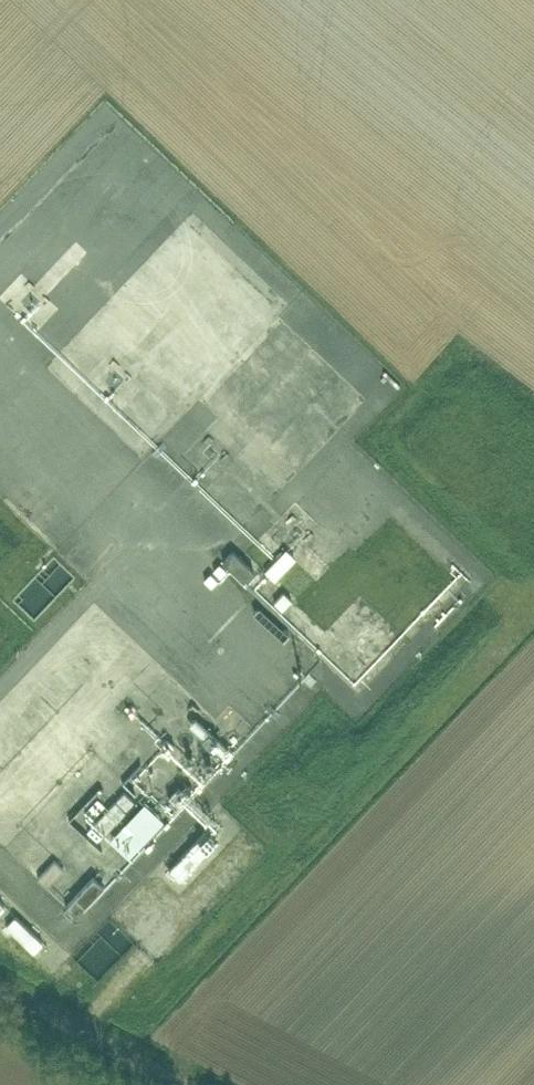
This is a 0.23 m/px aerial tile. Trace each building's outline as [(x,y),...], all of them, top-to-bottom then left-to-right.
[(291,546),(269,567),(280,577),(301,556),(291,546)] [(228,559),(251,582),(262,572),(239,549),(228,559)] [(101,841),(139,855),(181,804),(186,793),(178,790),(177,791),(164,806),(157,800),(158,799),(165,779),(166,778),(157,770),(142,764),(130,779),(130,780),(118,794),(100,788),(74,819),(101,841)] [(201,819),(164,860),(186,880),(223,839),(201,819)] [(41,875),(51,883),(67,866),(57,857),(41,875)] [(74,859),(52,885),(84,913),(106,887),(74,859)] [(39,949),(48,941),(22,913),(13,922),(39,949)]
